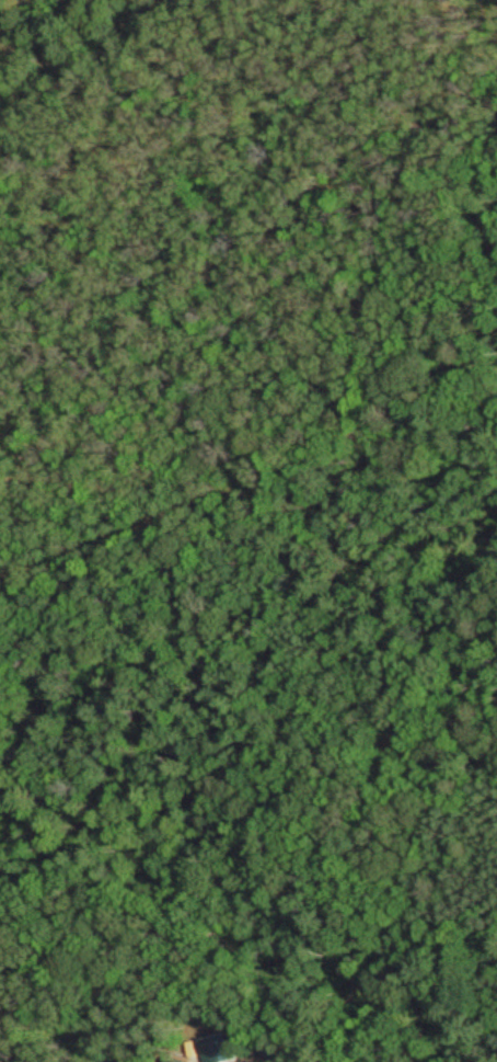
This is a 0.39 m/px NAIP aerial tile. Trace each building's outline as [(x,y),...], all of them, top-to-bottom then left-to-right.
[(235,1031),(215,1035),(221,1061),(231,1061),(240,1060),(235,1031)]
